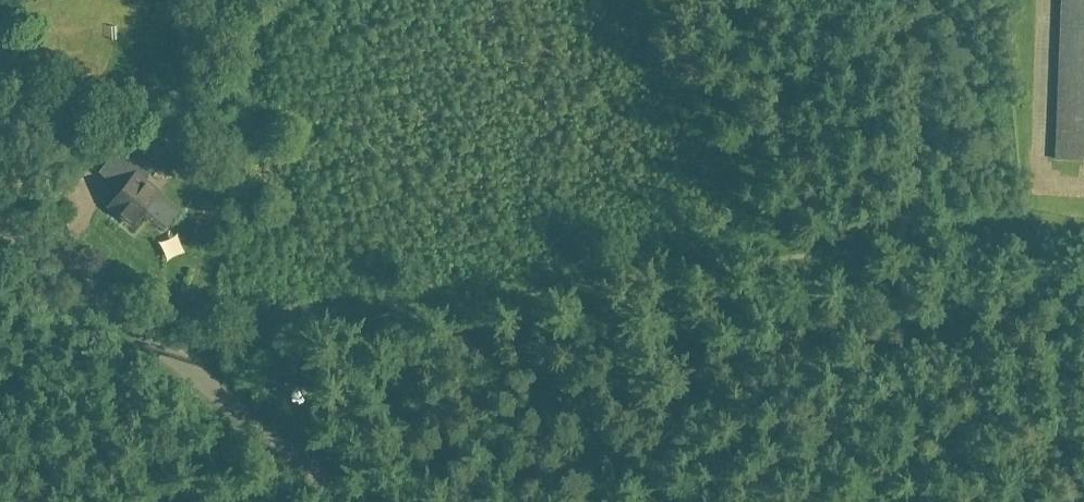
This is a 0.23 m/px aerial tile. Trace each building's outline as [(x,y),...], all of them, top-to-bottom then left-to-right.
[(1056,160),(1083,161),(1083,0),(1062,0),(1056,160)] [(135,155),(114,180),(124,188),(109,207),(132,226),(143,212),(166,230),(182,211),(145,180),(153,170),(135,155)]
